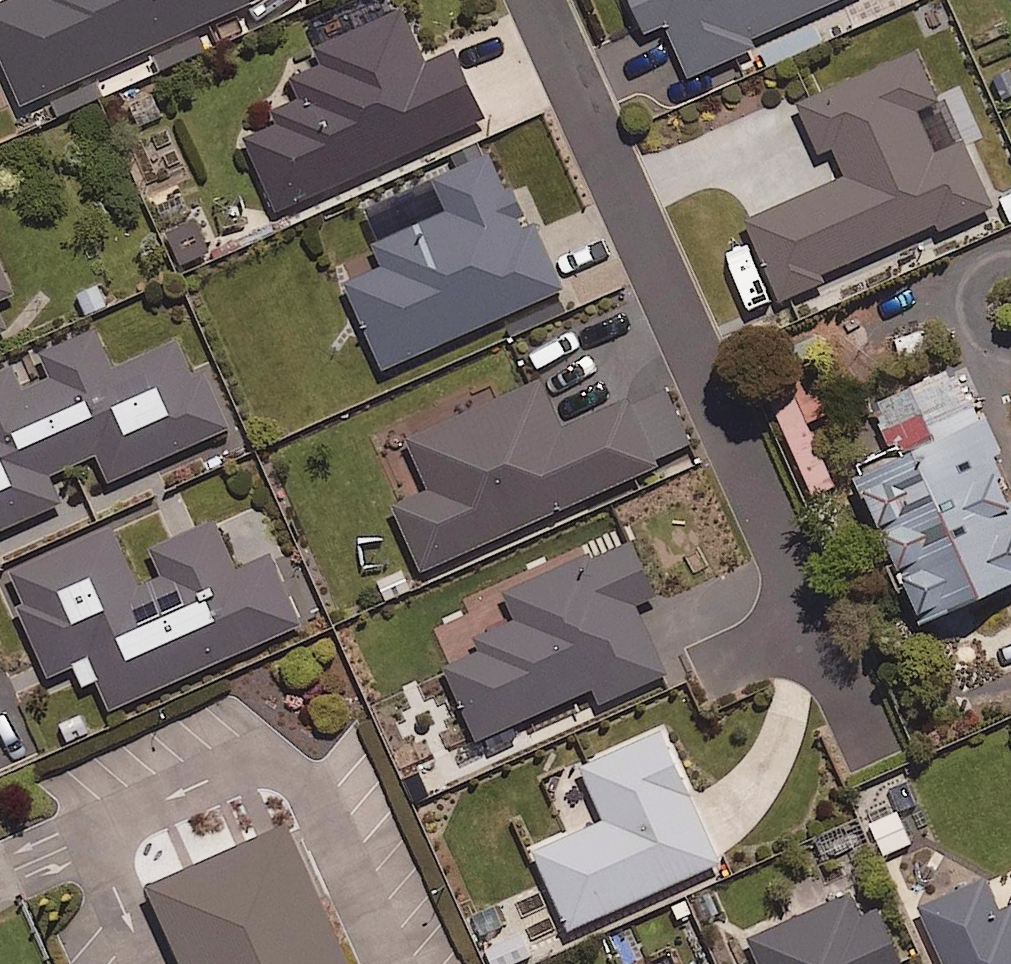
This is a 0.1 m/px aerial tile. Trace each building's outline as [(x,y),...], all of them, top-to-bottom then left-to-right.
[(20,100),(240,0),(0,0),(0,56),(20,100)] [(642,27),(664,18),(687,71),(752,43),(748,34),(826,0),(630,0),(642,27)] [(423,59),(399,6),(284,59),(299,92),(268,106),(274,118),(243,133),(284,223),(325,204),(317,187),(481,113),(450,46),(423,59)] [(936,96),(914,47),(795,101),(830,178),(744,216),(777,289),(934,218),(937,226),(989,203),(960,136),(932,149),(912,106),(936,96)] [(526,232),(489,149),(430,175),(444,207),(374,238),(381,254),(341,272),(381,364),(560,284),(535,228),(526,232)] [(203,253),(196,217),(166,223),(173,259),(203,253)] [(13,288),(0,261),(0,295),(13,288)] [(92,326),(39,349),(50,373),(21,385),(11,362),(0,367),(0,525),(59,499),(47,471),(95,450),(107,477),(227,424),(203,368),(194,371),(178,335),(109,365),(92,326)] [(961,355),(828,415),(917,613),(1010,571),(1010,509),(987,455),(1003,448),(961,355)] [(812,491),(833,481),(802,416),(827,404),(811,369),(765,391),(812,491)] [(557,423),(536,375),(406,433),(429,484),(392,500),(421,565),(653,462),(623,394),(557,423)] [(213,516),(151,543),(163,570),(137,582),(111,523),(0,571),(0,577),(42,672),(71,659),(81,681),(94,676),(107,705),(309,616),(278,546),(234,565),(213,516)] [(502,588),(514,616),(472,635),(476,644),(442,658),(475,734),(592,684),(605,714),(671,686),(634,599),(664,586),(639,529),(502,588)] [(718,858),(663,727),(578,763),(601,817),(532,847),(564,924),(718,858)] [(910,839),(895,809),(867,822),(881,852),(910,839)] [(284,815),(142,878),(180,963),(351,963),(284,815)] [(918,902),(945,963),(1010,963),(1010,925),(1004,928),(980,875),(918,902)] [(849,888),(746,934),(760,963),(904,963),(878,905),(860,913),(849,888)]
